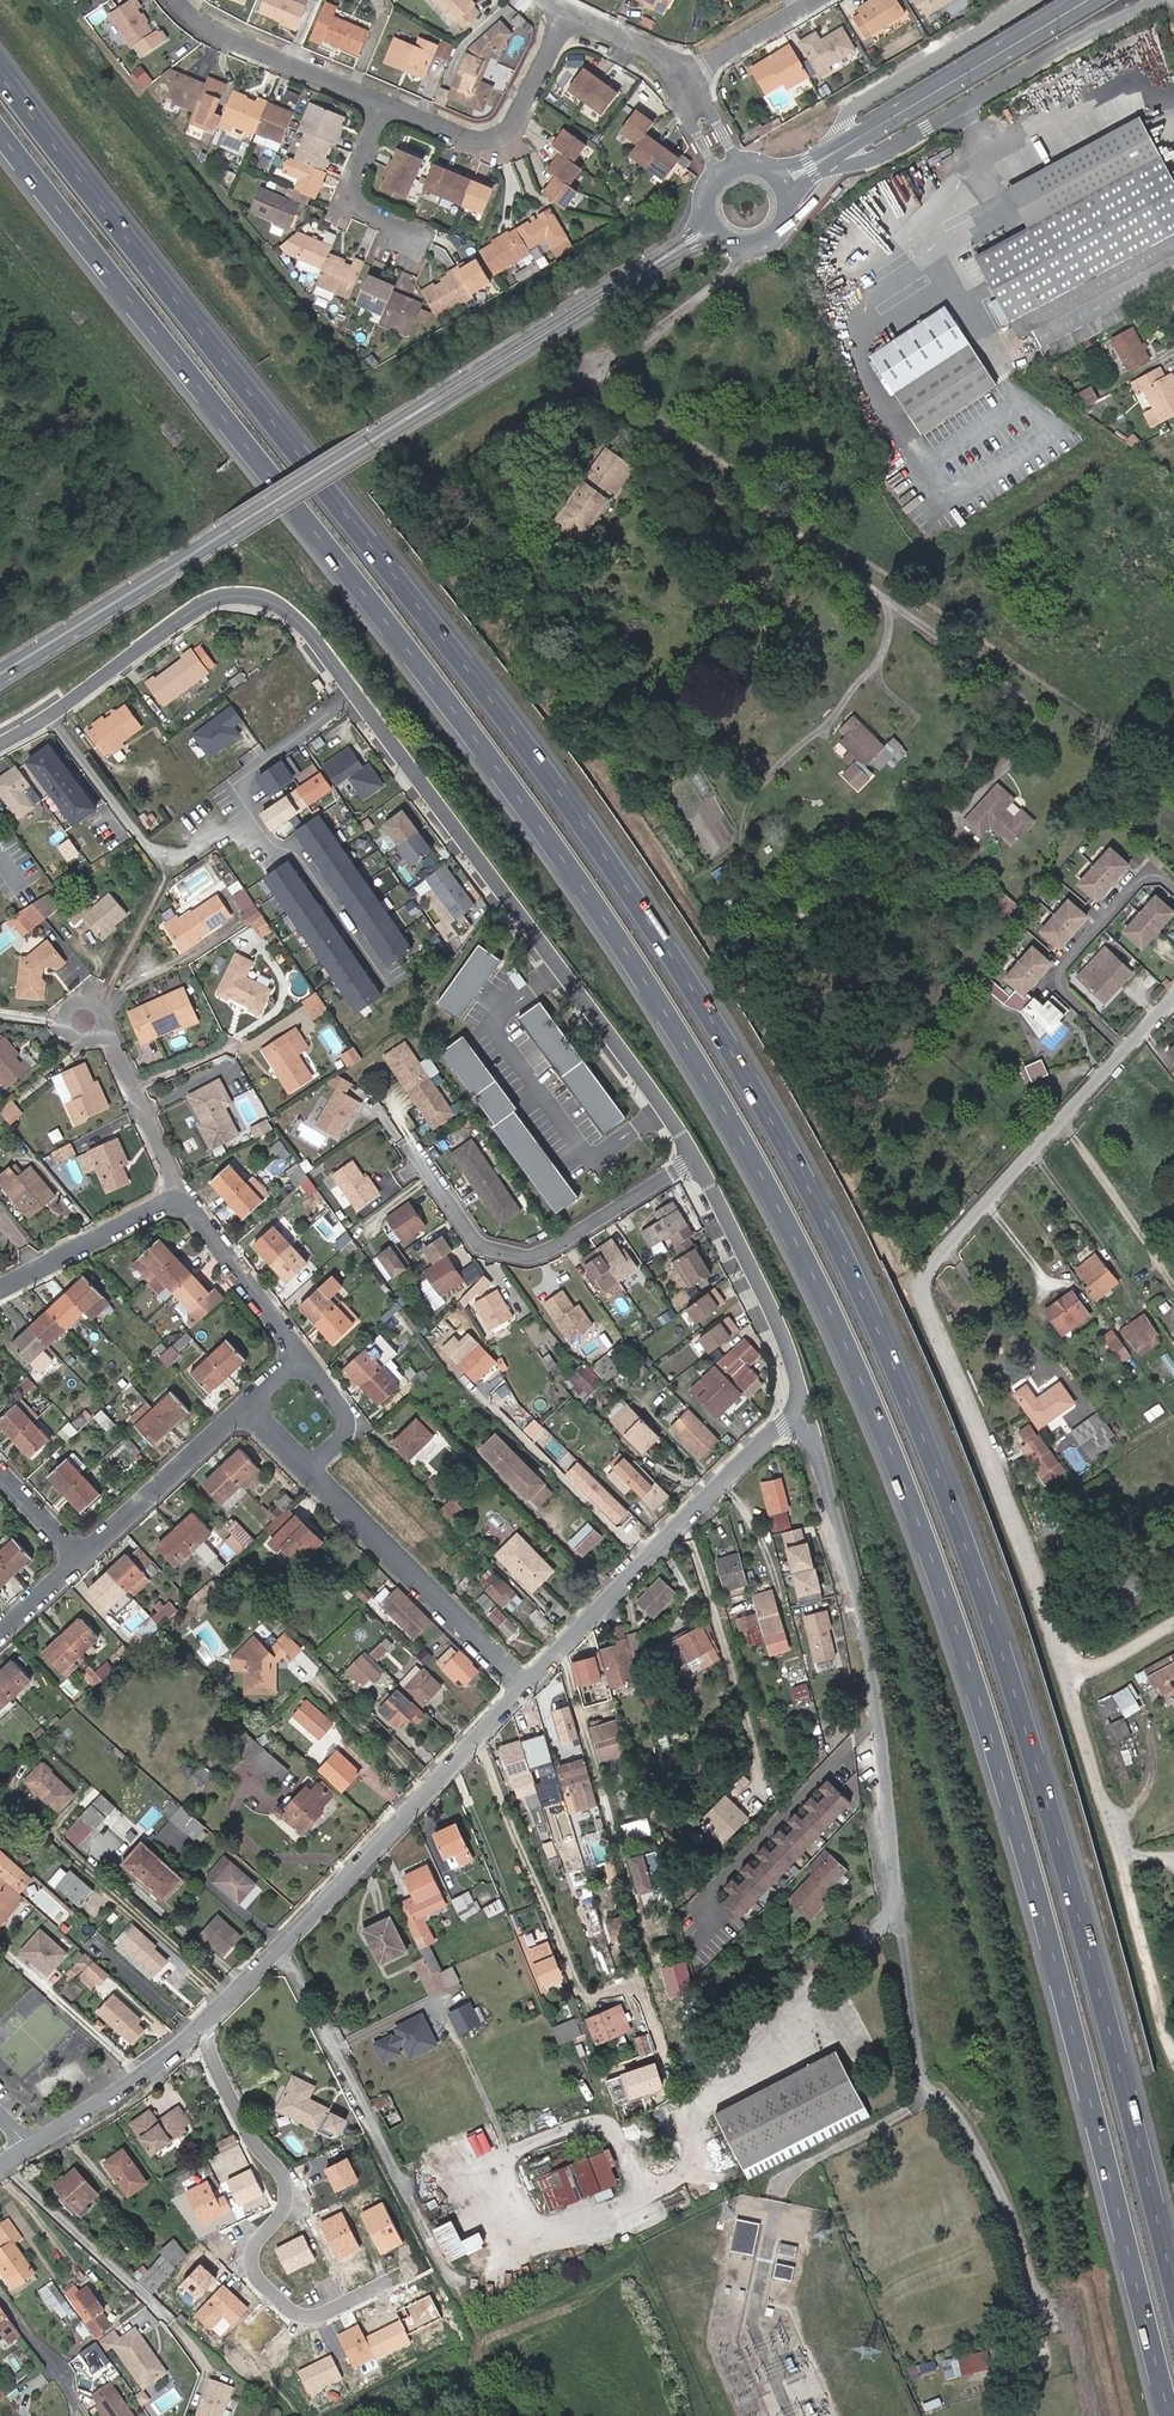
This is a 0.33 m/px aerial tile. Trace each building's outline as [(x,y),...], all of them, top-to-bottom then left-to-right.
[(136,0),(128,0),(110,15),(117,24),(135,47),(139,44),(147,54),(169,35),(164,29),(159,28),(155,31),(137,8),(140,5),(136,0)] [(284,24),(301,31),(310,10),(286,0),(267,0),(261,14),(284,24)] [(458,23),(460,21),(466,28),(483,15),(476,8),(478,6),(473,0),(439,0),(458,23)] [(667,14),(671,8),(668,7),(656,0),(649,0),(649,1),(646,0),(639,0),(667,14)] [(668,7),(671,8),(675,0),(656,0),(668,7)] [(859,12),(879,0),(870,0),(857,8),(859,12)] [(859,12),(871,33),(904,13),(896,0),(879,0),(859,12)] [(337,47),(341,49),(362,57),(373,34),(335,18),(325,42),(337,47)] [(301,31),(284,24),(283,26),(300,33),(301,31)] [(502,25),(481,45),(492,57),(499,51),(507,51),(509,42),(514,37),(503,25),(502,25)] [(825,47),(824,44),(818,35),(804,43),(824,78),(834,72),(832,69),(858,53),(845,32),(829,41),(828,41),(829,44),(825,47)] [(409,69),(428,77),(440,49),(423,41),(419,51),(399,42),(389,64),(408,72),(409,69)] [(481,45),(470,56),(486,64),(492,57),(481,45)] [(809,73),(793,45),(754,68),(769,93),(787,82),(791,88),(802,81),(800,78),(809,73)] [(486,64),(470,56),(452,99),(478,110),(487,107),(494,91),(478,84),(486,64)] [(586,68),(592,73),(595,70),(589,65),(586,68)] [(153,78),(144,67),(134,74),(144,87),(153,78)] [(604,82),(607,79),(599,73),(596,76),(592,73),(586,68),(571,88),(588,102),(604,82)] [(427,80),(428,77),(409,69),(408,72),(427,80)] [(193,113),(205,85),(179,75),(170,71),(162,78),(175,83),(166,102),(193,113)] [(802,81),(811,75),(809,73),(800,78),(802,81)] [(189,124),(216,135),(219,126),(221,122),(233,95),(234,92),(235,89),(208,78),(205,85),(193,113),(189,124)] [(615,85),(607,79),(604,82),(588,102),(606,115),(622,96),(615,91),(612,88),(615,85)] [(618,87),(615,91),(622,96),(624,93),(618,87)] [(297,106),(302,96),(288,90),(283,101),(297,106)] [(248,98),(234,92),(233,95),(247,100),(248,98)] [(264,112),(268,103),(259,100),(257,104),(247,100),(233,95),(221,122),(234,127),(254,135),(255,133),(264,112)] [(309,102),(297,130),(304,133),(330,144),(331,145),(335,133),(333,133),(340,115),(309,102)] [(266,137),(281,144),(294,114),(268,103),(264,112),(275,117),(266,137)] [(587,105),(584,111),(598,118),(601,113),(587,105)] [(255,133),(266,137),(275,117),(264,112),(255,133)] [(655,126),(658,122),(651,117),(649,119),(647,117),(640,112),(624,132),(640,145),(648,135),(649,134),(650,133),(653,130),(655,126)] [(342,116),(340,115),(333,133),(335,133),(342,116)] [(1007,190),(1028,227),(1162,155),(1141,116),(1007,190)] [(221,122),(219,126),(232,132),(234,127),(221,122)] [(563,138),(568,131),(566,129),(560,135),(563,138)] [(558,138),(553,145),(561,150),(577,162),(590,146),(569,131),(568,131),(563,138),(561,140),(558,138)] [(330,144),(304,133),(293,159),(316,169),(321,156),(324,158),(330,144)] [(655,140),(648,135),(640,145),(632,156),(650,169),(667,182),(683,161),(675,155),(673,153),(674,150),(669,146),(661,140),(659,143),(655,140)] [(395,170),(418,179),(427,158),(403,149),(400,157),(399,161),(395,159),(391,168),(395,170)] [(566,209),(567,209),(580,193),(572,186),(585,169),(577,162),(561,150),(556,158),(559,160),(556,164),(552,170),(557,174),(551,182),(554,184),(551,188),(547,195),(566,209)] [(675,155),(683,161),(685,158),(677,152),(675,155)] [(1162,155),(1028,227),(975,256),(1020,339),(1034,332),(1048,361),(1131,317),(1123,304),(1173,277),(1173,177),(1162,155)] [(316,169),(323,172),(328,159),(324,158),(321,156),(316,169)] [(308,197),(315,200),(320,187),(323,182),(326,173),(323,172),(316,169),(293,159),(289,157),(282,172),(300,180),(295,191),(308,197)] [(682,164),(691,172),(697,164),(688,157),(682,164)] [(445,198),(455,175),(455,174),(457,171),(444,165),(442,170),(435,167),(425,189),(445,198)] [(410,200),(418,179),(395,170),(391,168),(387,177),(391,179),(390,183),(387,190),(410,200)] [(466,206),(477,179),(464,174),(462,178),(455,175),(445,198),(466,206)] [(490,185),(477,179),(466,206),(486,215),(497,191),(489,188),(490,185)] [(251,212),(290,227),(295,215),(299,205),(304,208),(308,197),(295,191),(289,189),(284,199),(260,188),(251,212)] [(528,220),(517,227),(519,230),(521,234),(530,249),(543,241),(546,242),(558,260),(575,250),(551,207),(537,215),(539,218),(530,223),(528,220)] [(299,216),(295,215),(290,227),(293,228),(299,216)] [(328,230),(324,239),(334,243),(338,234),(328,230)] [(481,253),(494,276),(532,253),(530,249),(521,234),(519,230),(511,236),(494,245),(481,253)] [(331,247),(297,232),(279,247),(285,254),(322,269),(331,247)] [(509,232),(492,242),(494,245),(511,236),(509,232)] [(345,260),(329,254),(322,269),(316,286),(334,294),(349,300),(364,263),(355,259),(352,267),(343,264),(345,260)] [(458,270),(472,294),(490,284),(478,261),(471,265),(468,267),(466,264),(457,269),(458,271),(458,270)] [(422,295),(436,319),(473,297),(472,294),(458,270),(458,271),(449,275),(441,280),(442,283),(435,287),(422,295)] [(395,288),(369,277),(356,305),(383,317),(393,293),(395,288)] [(420,291),(422,295),(435,287),(433,284),(420,291)] [(331,301),(334,294),(316,286),(313,294),(331,301)] [(383,317),(379,327),(408,339),(416,320),(421,308),(422,305),(393,293),(383,317)] [(944,306),(868,355),(894,394),(969,344),(944,306)] [(431,312),(421,308),(416,320),(426,325),(431,312)] [(1145,350),(1143,346),(1133,329),(1112,340),(1129,372),(1150,360),(1145,350)] [(894,394),(921,435),(996,384),(969,344),(894,394)] [(1133,383),(1139,395),(1146,391),(1163,422),(1173,416),(1173,377),(1173,376),(1168,379),(1162,367),(1133,383)] [(1090,386),(1070,397),(1077,411),(1097,400),(1090,386)] [(1117,433),(1114,437),(1128,447),(1130,443),(1117,433)] [(1130,443),(1128,447),(1132,450),(1144,444),(1135,437),(1130,443)] [(630,464),(600,443),(547,519),(576,539),(590,519),(597,524),(601,518),(595,513),(630,464)] [(757,552),(746,566),(753,571),(763,557),(757,552)] [(183,656),(156,676),(155,674),(147,680),(163,703),(208,670),(191,647),(181,654),(183,656)] [(104,719),(96,725),(88,732),(103,753),(112,747),(120,741),(142,725),(126,703),(117,710),(113,713),(104,719)] [(188,738),(203,757),(219,745),(220,747),(238,733),(232,725),(241,719),(232,705),(188,738)] [(879,745),(848,713),(835,726),(842,733),(836,738),(851,753),(850,754),(853,757),(838,772),(852,786),(868,770),(861,763),(865,759),(879,745)] [(92,721),(96,725),(104,719),(101,715),(92,721)] [(120,741),(112,747),(115,750),(123,744),(120,741)] [(101,805),(54,743),(33,759),(80,821),(101,805)] [(219,745),(203,757),(204,759),(220,747),(219,745)] [(364,766),(350,745),(324,762),(338,782),(350,773),(365,795),(383,782),(370,762),(364,766)] [(894,760),(879,745),(865,759),(873,767),(881,760),(888,766),(894,760)] [(301,769),(290,755),(259,779),(269,795),(301,769)] [(20,770),(0,785),(0,793),(23,823),(39,811),(38,810),(46,805),(20,770)] [(274,831),(331,787),(321,773),(263,817),(274,831)] [(1015,798),(996,782),(961,821),(979,838),(989,826),(1012,846),(1036,820),(1020,807),(1014,814),(1006,808),(1015,798)] [(339,793),(336,788),(332,791),(336,798),(340,794),(339,793)] [(399,811),(382,824),(397,845),(415,831),(399,811)] [(388,963),(411,948),(318,814),(295,830),(388,963)] [(397,845),(396,846),(410,864),(430,849),(415,831),(397,845)] [(1079,890),(1097,907),(1129,872),(1112,856),(1079,890)] [(288,860),(265,876),(358,1010),(381,994),(288,860)] [(455,923),(474,909),(442,863),(423,877),(455,923)] [(82,915),(98,934),(113,923),(126,912),(110,892),(82,915)] [(185,944),(195,937),(230,914),(217,894),(213,896),(178,919),(175,915),(164,922),(179,947),(185,944)] [(1147,946),(1173,917),(1173,906),(1162,895),(1130,929),(1147,946)] [(31,902),(24,907),(17,911),(27,923),(39,913),(31,902)] [(1068,903),(1041,933),(1058,949),(1086,919),(1068,903)] [(262,914),(255,904),(240,914),(247,924),(251,922),(262,914)] [(27,923),(17,911),(13,913),(23,926),(27,923)] [(251,922),(260,935),(271,927),(262,914),(251,922)] [(113,923),(98,934),(101,938),(115,926),(113,923)] [(197,940),(195,937),(185,944),(179,947),(181,950),(197,940)] [(21,955),(18,994),(39,996),(45,991),(45,982),(42,977),(41,969),(49,963),(58,964),(65,959),(48,940),(39,946),(39,952),(33,956),(21,955)] [(480,943),(439,1005),(464,1022),(506,960),(480,943)] [(1034,945),(1007,975),(1024,992),(1052,961),(1034,945)] [(1119,960),(1110,951),(1091,972),(1100,981),(1119,960)] [(227,995),(248,1005),(247,1008),(258,1013),(271,987),(244,974),(252,961),(235,952),(216,992),(226,997),(227,995)] [(1109,1007),(1137,978),(1119,960),(1100,981),(1091,972),(1082,981),(1109,1007)] [(174,1020),(194,1011),(183,987),(130,1011),(143,1040),(176,1026),(174,1020)] [(315,991),(303,999),(308,1006),(320,998),(315,991)] [(1013,991),(1000,1005),(1019,1013),(1038,1039),(1044,1031),(1050,1037),(1061,1024),(1058,1021),(1067,1011),(1051,996),(1042,1007),(1032,998),(1031,1000),(1026,995),(1022,999),(1013,991)] [(544,1001),(521,1018),(607,1131),(630,1114),(544,1001)] [(198,1019),(194,1011),(174,1020),(176,1026),(177,1029),(198,1019)] [(264,1050),(268,1048),(287,1037),(285,1034),(296,1027),(295,1024),(261,1046),(264,1050)] [(287,1037),(268,1048),(279,1066),(275,1068),(288,1088),(310,1074),(298,1054),(309,1047),(296,1027),(285,1034),(287,1037)] [(11,1044),(4,1035),(0,1039),(0,1077),(8,1087),(32,1068),(25,1060),(22,1063),(16,1056),(8,1046),(11,1044)] [(586,1196),(466,1036),(444,1052),(563,1213),(586,1196)] [(454,1113),(405,1041),(385,1055),(404,1084),(412,1079),(422,1094),(415,1098),(434,1127),(454,1113)] [(19,1053),(11,1044),(8,1046),(16,1056),(19,1053)] [(279,1066),(268,1048),(264,1050),(275,1068),(279,1066)] [(1043,1058),(1027,1064),(1033,1079),(1049,1073),(1043,1058)] [(85,1116),(105,1106),(97,1089),(94,1090),(91,1083),(94,1082),(93,1081),(85,1062),(64,1071),(75,1098),(66,1102),(75,1123),(86,1119),(85,1116)] [(329,1077),(345,1088),(350,1080),(337,1072),(329,1077)] [(97,1089),(105,1106),(109,1105),(98,1079),(93,1081),(94,1082),(91,1083),(94,1090),(97,1089)] [(412,1079),(404,1084),(415,1098),(422,1094),(412,1079)] [(190,1095),(202,1119),(205,1118),(206,1121),(204,1123),(200,1125),(211,1146),(236,1133),(224,1107),(222,1103),(230,1099),(220,1080),(190,1095)] [(336,1136),(354,1108),(358,1111),(364,1103),(338,1087),(315,1123),(336,1136)] [(27,1114),(14,1099),(1,1110),(14,1125),(27,1114)] [(232,1103),(230,1099),(222,1103),(224,1107),(232,1103)] [(269,1118),(252,1126),(257,1136),(273,1128),(269,1118)] [(520,1208),(471,1136),(450,1151),(470,1179),(477,1174),(487,1189),(480,1194),(499,1221),(520,1208)] [(277,1154),(286,1146),(281,1138),(272,1147),(277,1154)] [(118,1166),(121,1166),(122,1165),(127,1163),(125,1157),(118,1139),(90,1151),(107,1192),(128,1182),(122,1169),(120,1170),(118,1166)] [(71,1141),(53,1152),(58,1161),(77,1150),(71,1141)] [(227,1200),(248,1181),(231,1163),(210,1181),(227,1200)] [(16,1164),(12,1166),(21,1177),(24,1174),(16,1164)] [(372,1191),(353,1165),(338,1176),(363,1211),(382,1197),(376,1188),(372,1191)] [(15,1198),(19,1196),(32,1210),(45,1200),(47,1202),(56,1195),(32,1167),(24,1174),(21,1177),(12,1166),(0,1177),(0,1181),(15,1198)] [(306,1173),(301,1166),(289,1176),(298,1186),(308,1176),(306,1173)] [(477,1174),(470,1179),(480,1194),(487,1189),(477,1174)] [(272,1194),(254,1175),(248,1181),(227,1200),(244,1219),(272,1194)] [(308,1176),(298,1186),(308,1199),(318,1190),(308,1176)] [(19,1196),(15,1198),(31,1217),(47,1202),(45,1200),(32,1210),(19,1196)] [(650,1245),(685,1223),(671,1199),(657,1208),(662,1215),(640,1229),(650,1245)] [(426,1233),(409,1210),(387,1226),(404,1249),(426,1233)] [(254,1246),(270,1264),(289,1246),(273,1228),(254,1246)] [(688,1285),(710,1272),(687,1235),(673,1244),(680,1254),(672,1259),(688,1285)] [(151,1281),(158,1275),(178,1257),(160,1237),(134,1262),(151,1281)] [(612,1237),(596,1247),(617,1278),(636,1265),(625,1248),(621,1251),(612,1237)] [(378,1254),(394,1276),(412,1263),(396,1241),(378,1254)] [(289,1246),(270,1264),(288,1282),(307,1265),(289,1246)] [(616,1278),(596,1247),(581,1257),(590,1271),(586,1274),(597,1291),(616,1278)] [(158,1275),(174,1292),(194,1274),(178,1257),(158,1275)] [(1117,1283),(1100,1261),(1083,1276),(1086,1281),(1083,1285),(1090,1294),(1092,1292),(1097,1299),(1117,1283)] [(464,1287),(448,1264),(426,1280),(442,1302),(451,1296),(459,1290),(464,1287)] [(493,1281),(506,1300),(519,1292),(506,1273),(493,1281)] [(201,1319),(224,1298),(215,1287),(210,1292),(194,1274),(174,1292),(191,1311),(189,1313),(188,1325),(191,1328),(199,1321),(201,1319)] [(66,1292),(86,1314),(93,1321),(111,1304),(84,1276),(66,1292)] [(581,1301),(577,1304),(566,1286),(544,1301),(570,1340),(596,1323),(581,1301)] [(718,1295),(712,1287),(685,1306),(695,1321),(711,1310),(706,1304),(718,1295)] [(300,1306),(316,1324),(335,1307),(319,1289),(300,1306)] [(459,1290),(451,1296),(454,1301),(462,1295),(459,1290)] [(66,1292),(48,1309),(68,1330),(86,1314),(66,1292)] [(1085,1312),(1071,1292),(1044,1311),(1058,1331),(1085,1312)] [(359,1321),(341,1301),(335,1307),(352,1327),(359,1321)] [(458,1304),(450,1312),(454,1316),(463,1308),(458,1304)] [(335,1307),(316,1324),(334,1343),(352,1327),(335,1307)] [(48,1309),(31,1326),(50,1347),(68,1330),(48,1309)] [(1085,1312),(1058,1331),(1061,1336),(1089,1317),(1085,1312)] [(1159,1335),(1145,1314),(1121,1329),(1133,1347),(1146,1339),(1152,1348),(1161,1342),(1157,1336),(1159,1335)] [(710,1349),(739,1328),(733,1320),(731,1322),(726,1315),(700,1335),(710,1349)] [(201,1319),(199,1321),(191,1328),(188,1331),(193,1338),(207,1326),(201,1319)] [(50,1347),(31,1326),(12,1343),(32,1364),(50,1347)] [(1118,1338),(1110,1327),(1103,1332),(1110,1343),(1118,1338)] [(210,1356),(229,1377),(247,1359),(228,1339),(210,1356)] [(742,1392),(757,1377),(747,1366),(759,1355),(746,1339),(734,1351),(732,1349),(724,1357),(715,1366),(716,1367),(742,1392)] [(346,1365),(363,1385),(381,1367),(390,1359),(373,1341),(346,1365)] [(1086,1345),(1095,1357),(1101,1354),(1092,1341),(1086,1345)] [(475,1378),(493,1360),(476,1344),(467,1354),(457,1346),(449,1355),(475,1378)] [(538,1350),(543,1357),(550,1353),(544,1345),(538,1350)] [(550,1353),(557,1364),(563,1360),(556,1349),(550,1353)] [(715,1366),(724,1357),(717,1349),(707,1358),(715,1366)] [(543,1357),(550,1368),(557,1364),(550,1353),(543,1357)] [(210,1394),(229,1377),(210,1356),(191,1373),(210,1394)] [(602,1356),(591,1366),(604,1379),(614,1368),(602,1356)] [(588,1364),(585,1363),(584,1362),(571,1376),(567,1380),(585,1399),(603,1380),(588,1364)] [(557,1364),(550,1368),(556,1377),(563,1373),(557,1364)] [(341,1370),(357,1390),(363,1385),(346,1365),(341,1370)] [(381,1367),(363,1385),(380,1404),(399,1387),(381,1367)] [(718,1414),(742,1392),(716,1367),(701,1381),(709,1390),(702,1396),(718,1414)] [(1026,1388),(1016,1394),(1040,1427),(1038,1428),(1044,1437),(1050,1434),(1043,1424),(1069,1407),(1073,1404),(1060,1385),(1055,1389),(1036,1402),(1026,1388)] [(153,1409),(172,1429),(190,1413),(171,1392),(153,1409)] [(154,1447),(172,1429),(153,1409),(147,1402),(129,1419),(154,1447)] [(14,1440),(34,1421),(18,1403),(0,1420),(0,1425),(14,1440)] [(647,1448),(660,1436),(629,1405),(613,1421),(634,1442),(638,1438),(647,1448)] [(701,1460),(720,1441),(687,1407),(668,1426),(701,1460)] [(108,1430),(114,1423),(102,1410),(94,1416),(108,1430)] [(416,1419),(407,1428),(409,1430),(402,1436),(401,1434),(392,1443),(409,1460),(433,1436),(416,1419)] [(34,1421),(14,1440),(31,1459),(52,1439),(34,1421)] [(1054,1439),(1067,1458),(1094,1440),(1079,1421),(1054,1439)] [(1030,1426),(1020,1433),(1027,1443),(1030,1441),(1036,1448),(1032,1450),(1038,1458),(1032,1463),(1040,1475),(1047,1471),(1048,1473),(1052,1470),(1051,1467),(1057,1463),(1030,1426)] [(409,1430),(407,1428),(401,1434),(402,1436),(409,1430)] [(497,1431),(478,1449),(528,1501),(547,1483),(497,1431)] [(643,1451),(647,1448),(638,1438),(634,1442),(643,1451)] [(1027,1443),(1032,1450),(1036,1448),(1030,1441),(1027,1443)] [(620,1450),(615,1444),(604,1455),(610,1460),(620,1450)] [(240,1486),(258,1468),(242,1450),(223,1467),(240,1486)] [(47,1476),(64,1494),(85,1475),(68,1457),(47,1476)] [(640,1492),(643,1496),(653,1485),(627,1459),(617,1468),(622,1474),(629,1481),(640,1492)] [(578,1461),(565,1474),(615,1524),(628,1512),(578,1461)] [(221,1503),(240,1486),(223,1467),(204,1484),(221,1503)] [(240,1486),(246,1493),(255,1486),(251,1482),(262,1473),(258,1468),(240,1486)] [(640,1492),(629,1481),(622,1474),(615,1480),(633,1498),(640,1492)] [(85,1475),(64,1494),(82,1513),(103,1494),(85,1475)] [(789,1509),(781,1480),(763,1484),(767,1502),(772,1501),(776,1512),(789,1509)] [(653,1485),(643,1496),(655,1508),(670,1494),(657,1482),(653,1485)] [(294,1498),(287,1491),(278,1499),(285,1506),(294,1498)] [(453,1499),(441,1511),(452,1523),(465,1510),(453,1499)] [(4,1500),(0,1504),(0,1506),(3,1509),(8,1504),(4,1500)] [(777,1525),(789,1522),(787,1512),(775,1515),(777,1525)] [(191,1550),(214,1576),(223,1567),(200,1543),(211,1533),(194,1514),(175,1532),(191,1550)] [(285,1546),(301,1563),(322,1541),(297,1517),(273,1541),(281,1549),(285,1546)] [(583,1540),(576,1547),(582,1555),(601,1536),(591,1524),(578,1536),(583,1540)] [(804,1525),(781,1531),(798,1597),(821,1591),(804,1525)] [(173,1568),(191,1550),(175,1532),(155,1550),(173,1568)] [(354,1542),(346,1534),(339,1541),(347,1549),(354,1542)] [(518,1535),(498,1554),(532,1591),(553,1571),(518,1535)] [(572,1543),(576,1547),(583,1540),(578,1536),(572,1543)] [(0,1550),(0,1558),(15,1575),(33,1558),(14,1537),(0,1550)] [(297,1566),(301,1563),(285,1546),(281,1549),(297,1566)] [(142,1570),(151,1561),(139,1548),(130,1557),(142,1570)] [(459,1550),(454,1556),(461,1563),(466,1556),(459,1550)] [(749,1583),(740,1554),(719,1561),(727,1589),(749,1583)] [(128,1555),(109,1572),(126,1591),(145,1574),(142,1570),(130,1557),(128,1555)] [(0,1558),(0,1589),(15,1575),(0,1558)] [(232,1571),(226,1565),(223,1567),(214,1576),(187,1601),(192,1607),(232,1571)] [(506,1604),(516,1594),(491,1568),(481,1578),(490,1588),(488,1591),(504,1607),(506,1604)] [(126,1591),(109,1572),(91,1589),(109,1607),(126,1591)] [(1120,1593),(1139,1581),(1133,1573),(1115,1584),(1120,1593)] [(126,1591),(131,1597),(150,1579),(145,1574),(126,1591)] [(663,1576),(640,1599),(657,1616),(680,1593),(663,1576)] [(372,1595),(362,1584),(356,1590),(366,1601),(372,1595)] [(415,1637),(432,1620),(397,1586),(380,1602),(415,1637)] [(753,1599),(764,1637),(783,1632),(772,1593),(753,1599)] [(486,1594),(480,1600),(487,1608),(493,1601),(486,1594)] [(522,1600),(516,1594),(506,1604),(512,1610),(522,1600)] [(739,1615),(755,1610),(750,1597),(735,1602),(739,1615)] [(151,1619),(159,1627),(176,1611),(168,1603),(151,1619)] [(507,1631),(514,1625),(498,1608),(491,1615),(507,1631)] [(549,1621),(538,1610),(532,1616),(543,1627),(549,1621)] [(804,1616),(816,1663),(835,1658),(828,1629),(831,1629),(826,1611),(804,1616)] [(747,1628),(757,1626),(754,1615),(739,1620),(741,1629),(747,1628)] [(611,1621),(616,1643),(628,1640),(621,1618),(611,1621)] [(62,1636),(79,1654),(98,1637),(81,1619),(62,1636)] [(515,1626),(514,1625),(507,1631),(508,1631),(510,1634),(517,1628),(515,1626)] [(700,1653),(708,1667),(720,1660),(702,1626),(664,1647),(675,1667),(700,1653)] [(762,1640),(757,1626),(747,1628),(752,1643),(762,1640)] [(161,1635),(155,1631),(131,1653),(106,1677),(111,1681),(161,1635)] [(237,1658),(237,1668),(245,1668),(245,1692),(275,1692),(275,1667),(269,1668),(269,1659),(281,1647),(285,1650),(291,1657),(300,1648),(284,1633),(267,1649),(254,1636),(247,1643),(249,1645),(237,1658)] [(60,1671),(79,1654),(62,1636),(43,1653),(60,1671)] [(598,1652),(609,1689),(635,1681),(628,1657),(631,1656),(627,1640),(616,1643),(618,1647),(598,1652)] [(232,1668),(237,1668),(237,1658),(249,1645),(247,1643),(232,1658),(232,1668)] [(381,1643),(372,1653),(378,1659),(388,1649),(381,1643)] [(425,1645),(417,1652),(425,1659),(432,1652),(425,1645)] [(269,1668),(275,1667),(276,1659),(281,1653),(285,1650),(281,1647),(269,1659),(269,1668)] [(291,1657),(285,1650),(281,1653),(288,1660),(291,1657)] [(473,1662),(461,1650),(443,1666),(455,1679),(458,1676),(465,1682),(477,1670),(472,1663),(473,1662)] [(700,1653),(694,1656),(702,1670),(708,1667),(700,1653)] [(1145,1667),(1153,1683),(1173,1672),(1173,1663),(1170,1654),(1145,1667)] [(628,1657),(635,1681),(638,1681),(631,1656),(628,1657)] [(348,1670),(362,1684),(369,1677),(372,1680),(379,1674),(363,1657),(348,1670)] [(803,1676),(798,1658),(785,1663),(790,1680),(803,1676)] [(12,1696),(31,1679),(14,1660),(0,1673),(0,1683),(12,1696)] [(420,1671),(406,1686),(423,1704),(442,1685),(430,1674),(427,1678),(420,1671)] [(369,1677),(362,1684),(365,1687),(372,1680),(369,1677)] [(12,1696),(0,1683),(0,1707),(12,1696)] [(1123,1709),(1126,1715),(1143,1707),(1132,1684),(1100,1699),(1109,1716),(1123,1709)] [(804,1702),(810,1701),(805,1685),(791,1688),(796,1704),(804,1702)] [(401,1717),(406,1721),(414,1712),(419,1717),(423,1712),(398,1689),(391,1698),(383,1706),(382,1708),(396,1723),(401,1717)] [(383,1706),(391,1698),(386,1694),(379,1702),(383,1706)] [(657,1694),(647,1697),(649,1705),(659,1702),(657,1694)] [(294,1715),(320,1736),(332,1721),(316,1708),(310,1715),(300,1707),(294,1715)] [(566,1727),(574,1726),(570,1707),(559,1710),(560,1717),(564,1716),(566,1727)] [(654,1714),(657,1727),(667,1724),(664,1712),(654,1714)] [(400,1727),(406,1721),(401,1717),(396,1723),(400,1727)] [(600,1725),(594,1727),(592,1728),(602,1763),(620,1757),(618,1752),(623,1750),(615,1720),(600,1725)] [(225,1741),(219,1746),(235,1762),(241,1756),(274,1786),(288,1770),(242,1730),(227,1744),(225,1741)] [(659,1737),(663,1750),(670,1748),(666,1734),(659,1737)] [(646,1743),(642,1735),(634,1739),(638,1747),(646,1743)] [(513,1779),(532,1772),(521,1739),(502,1746),(513,1779)] [(348,1776),(351,1780),(359,1771),(338,1750),(332,1756),(329,1752),(327,1755),(329,1758),(320,1768),(337,1786),(348,1776)] [(545,1792),(555,1789),(553,1783),(544,1754),(534,1757),(543,1786),(545,1792)] [(565,1791),(592,1784),(585,1759),(558,1765),(565,1791)] [(71,1791),(38,1764),(23,1781),(55,1810),(71,1791)] [(200,1791),(212,1779),(200,1768),(196,1772),(190,1767),(187,1771),(183,1774),(190,1779),(189,1780),(200,1791)] [(341,1789),(351,1780),(348,1776),(337,1786),(341,1789)] [(623,1791),(619,1778),(612,1780),(615,1793),(623,1791)] [(834,1784),(723,1901),(742,1919),(853,1802),(834,1784)] [(308,1786),(283,1811),(279,1807),(274,1811),(299,1835),(323,1810),(320,1808),(331,1795),(319,1785),(313,1790),(308,1786)] [(541,1800),(557,1795),(555,1789),(545,1792),(543,1786),(536,1787),(541,1800)] [(452,1795),(446,1790),(442,1795),(447,1800),(452,1795)] [(525,1792),(529,1808),(538,1805),(533,1790),(525,1792)] [(113,1804),(99,1792),(79,1814),(92,1825),(113,1804)] [(590,1809),(596,1808),(594,1801),(591,1792),(587,1793),(586,1794),(588,1802),(590,1809)] [(726,1793),(704,1816),(715,1827),(713,1831),(725,1843),(751,1817),(726,1793)] [(588,1802),(586,1794),(580,1796),(582,1804),(588,1802)] [(173,1817),(180,1808),(176,1804),(168,1813),(173,1817)] [(206,1827),(182,1806),(180,1808),(173,1817),(196,1838),(206,1827)] [(628,1824),(630,1830),(644,1827),(643,1821),(628,1824)] [(435,1833),(446,1856),(454,1852),(459,1864),(472,1858),(456,1824),(435,1833)] [(126,1863),(164,1897),(180,1879),(143,1845),(126,1863)] [(11,1884),(24,1869),(0,1848),(0,1874),(11,1884)] [(454,1852),(446,1856),(451,1868),(459,1864),(454,1852)] [(640,1868),(649,1865),(645,1853),(629,1858),(639,1886),(645,1884),(640,1868)] [(811,1905),(819,1897),(846,1869),(831,1855),(790,1897),(798,1905),(805,1899),(811,1905)] [(210,1875),(217,1882),(234,1862),(227,1857),(210,1875)] [(234,1862),(217,1882),(241,1903),(258,1883),(234,1862)] [(427,1864),(417,1869),(420,1874),(407,1880),(416,1898),(409,1901),(408,1899),(397,1903),(418,1949),(433,1942),(421,1915),(446,1905),(427,1864)] [(24,1869),(11,1884),(19,1891),(32,1877),(24,1869)] [(55,1886),(57,1883),(80,1905),(94,1890),(71,1869),(67,1874),(61,1869),(49,1881),(55,1886)] [(405,1875),(407,1880),(420,1874),(417,1869),(405,1875)] [(3,1920),(18,1904),(16,1903),(21,1897),(1,1880),(0,1881),(0,1917),(3,1920)] [(473,1914),(480,1910),(470,1892),(463,1896),(473,1914)] [(454,1902),(462,1921),(473,1914),(463,1896),(454,1902)] [(825,1903),(819,1897),(811,1905),(805,1899),(798,1905),(810,1917),(825,1903)] [(364,1930),(381,1962),(406,1949),(390,1916),(364,1930)] [(609,1934),(627,1928),(624,1917),(606,1922),(609,1934)] [(204,1935),(224,1952),(238,1935),(219,1918),(204,1935)] [(48,1975),(70,1951),(42,1925),(20,1949),(48,1975)] [(156,1968),(158,1970),(167,1960),(154,1947),(155,1946),(135,1926),(120,1941),(137,1957),(143,1951),(146,1955),(141,1961),(152,1972),(156,1968)] [(423,1959),(431,1976),(446,1969),(433,1942),(418,1949),(423,1959)] [(529,1950),(544,1986),(563,1978),(548,1943),(529,1950)] [(143,1951),(137,1957),(141,1961),(146,1955),(143,1951)] [(87,1953),(76,1965),(83,1971),(77,1977),(94,1992),(109,1973),(87,1953)] [(668,1987),(694,1980),(689,1958),(662,1965),(668,1987)] [(431,1976),(423,1959),(413,1963),(426,1990),(436,1986),(431,1976)] [(99,2011),(135,2043),(146,2030),(140,2024),(144,2019),(115,1993),(99,2011)] [(470,2001),(446,2012),(457,2035),(481,2025),(470,2001)] [(583,2021),(588,2035),(592,2045),(634,2027),(632,2022),(628,2024),(620,2004),(583,2021)] [(396,2033),(373,2043),(382,2062),(406,2050),(410,2059),(438,2045),(422,2012),(392,2026),(396,2033)] [(582,2017),(553,2029),(559,2044),(588,2035),(583,2021),(582,2017)] [(635,2036),(641,2054),(656,2049),(649,2031),(635,2036)] [(838,2048),(718,2110),(746,2163),(866,2101),(838,2048)] [(655,2062),(621,2074),(629,2097),(663,2085),(655,2062)] [(304,2102),(305,2099),(311,2087),(292,2077),(276,2109),(316,2130),(316,2131),(329,2138),(336,2134),(343,2121),(330,2114),(329,2116),(324,2114),(326,2110),(311,2102),(310,2105),(304,2102)] [(174,2111),(185,2126),(191,2122),(181,2106),(177,2108),(174,2111)] [(161,2124),(158,2120),(152,2109),(132,2123),(152,2154),(187,2130),(185,2126),(174,2111),(166,2116),(168,2119),(161,2124)] [(467,2135),(476,2157),(494,2151),(485,2128),(467,2135)] [(239,2143),(235,2136),(234,2133),(218,2140),(224,2151),(239,2143)] [(447,2160),(467,2150),(461,2136),(441,2146),(447,2160)] [(107,2164),(129,2195),(148,2182),(125,2147),(115,2154),(116,2157),(107,2164)] [(606,2149),(537,2174),(550,2209),(597,2192),(600,2200),(622,2191),(606,2149)] [(105,2161),(107,2164),(116,2157),(115,2154),(105,2161)] [(348,2156),(325,2168),(336,2190),(359,2179),(348,2156)] [(57,2185),(80,2213),(87,2206),(100,2195),(77,2168),(66,2178),(66,2177),(57,2185)] [(251,2169),(227,2180),(239,2206),(263,2194),(251,2169)] [(208,2181),(185,2192),(201,2225),(232,2210),(224,2194),(216,2198),(208,2181)] [(383,2202),(360,2213),(381,2254),(403,2243),(383,2202)] [(87,2206),(80,2213),(83,2217),(90,2211),(87,2206)] [(343,2211),(320,2222),(338,2259),(361,2248),(343,2211)] [(433,2226),(450,2260),(485,2243),(479,2230),(462,2238),(452,2217),(433,2226)] [(737,2218),(730,2249),(755,2255),(761,2223),(737,2218)] [(10,2219),(0,2226),(0,2243),(5,2250),(0,2253),(0,2263),(17,2288),(35,2275),(14,2244),(23,2237),(10,2219)] [(304,2234),(276,2248),(288,2273),(316,2259),(304,2234)] [(169,2245),(182,2259),(188,2253),(176,2239),(169,2245)] [(780,2253),(796,2255),(797,2245),(781,2243),(780,2253)] [(161,2252),(162,2253),(165,2257),(173,2266),(182,2259),(169,2245),(161,2252)] [(136,2279),(151,2294),(175,2269),(173,2266),(165,2257),(162,2253),(136,2279)] [(0,2263),(0,2269),(14,2290),(17,2288),(0,2263)] [(217,2278),(201,2263),(183,2283),(198,2298),(217,2278)] [(777,2264),(775,2277),(793,2280),(795,2266),(777,2264)] [(73,2312),(52,2282),(39,2292),(52,2311),(56,2309),(63,2319),(68,2315),(68,2316),(73,2312)] [(249,2308),(223,2284),(194,2314),(211,2330),(225,2316),(233,2324),(249,2308)] [(104,2310),(88,2287),(81,2293),(71,2300),(85,2320),(91,2316),(93,2318),(104,2310)] [(68,2295),(71,2300),(81,2293),(77,2288),(68,2295)] [(359,2325),(337,2336),(354,2369),(410,2342),(407,2336),(441,2319),(430,2296),(396,2313),(401,2322),(366,2338),(359,2325)] [(0,2306),(0,2340),(17,2330),(0,2306)] [(91,2316),(85,2320),(98,2339),(104,2335),(93,2318),(91,2316)] [(121,2338),(116,2330),(98,2343),(106,2354),(114,2348),(143,2391),(169,2374),(136,2327),(121,2338)] [(0,2340),(0,2344),(19,2333),(17,2330),(0,2340)] [(962,2374),(991,2367),(988,2353),(959,2359),(962,2374)] [(331,2357),(297,2372),(308,2395),(342,2379),(331,2357)] [(104,2374),(90,2384),(97,2394),(95,2395),(101,2404),(99,2406),(106,2415),(134,2415),(104,2374)] [(196,2415),(226,2415),(234,2388),(209,2379),(196,2415)] [(101,2404),(95,2395),(86,2401),(92,2411),(97,2407),(98,2406),(99,2406),(101,2404)] [(941,2401),(923,2406),(926,2415),(943,2410),(941,2401)] [(99,2406),(98,2406),(97,2407),(103,2415),(106,2415),(99,2406)]
